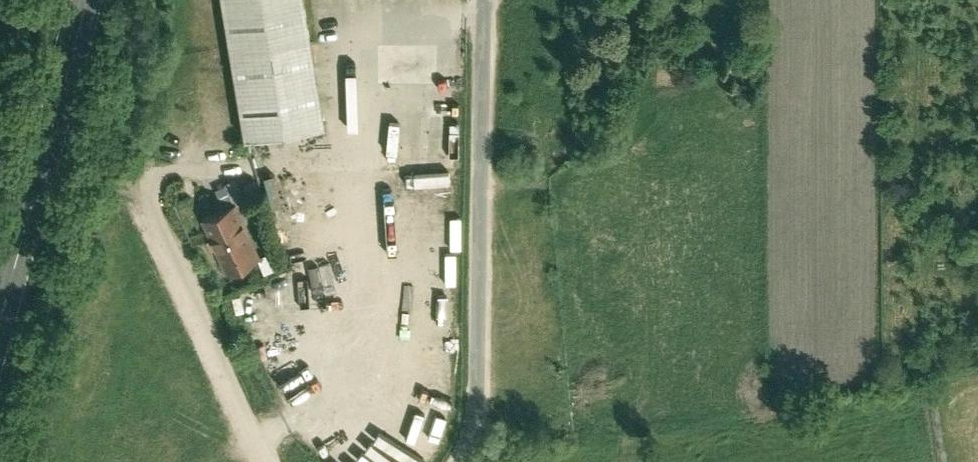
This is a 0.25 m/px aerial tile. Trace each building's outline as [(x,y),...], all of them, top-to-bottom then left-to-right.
[(314,0),(229,0),(251,141),(335,128),(314,0)] [(269,256),(244,204),(208,221),(233,274),(269,256)]
